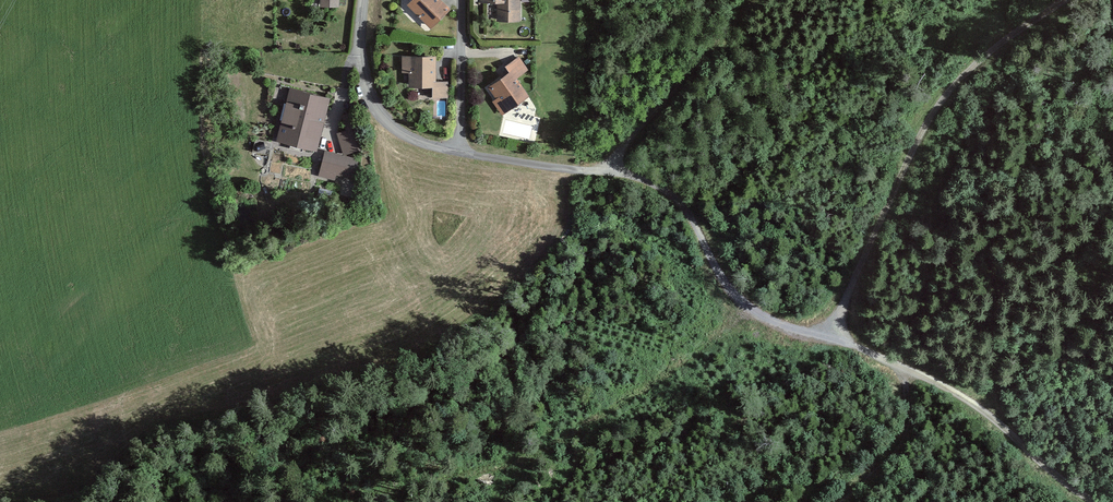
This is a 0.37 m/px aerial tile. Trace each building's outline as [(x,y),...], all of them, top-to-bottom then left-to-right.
[(404,1),(427,26),(449,7),(443,0),(405,0),(404,1)] [(480,0),(495,0),(495,22),(521,22),(521,0),(480,0)] [(507,70),(488,83),(496,95),(490,99),(502,115),(531,95),(519,78),(531,69),(518,50),(501,61),(507,70)] [(433,55),(401,54),(401,84),(428,84),(428,99),(448,99),(448,80),(433,80),(433,55)] [(329,96),(287,83),(271,136),(313,149),(329,96)] [(351,110),(341,113),(345,128),(335,130),(342,154),(363,149),(351,110)] [(359,158),(342,154),(322,149),(316,175),(334,180),(334,173),(354,178),(359,158)]
